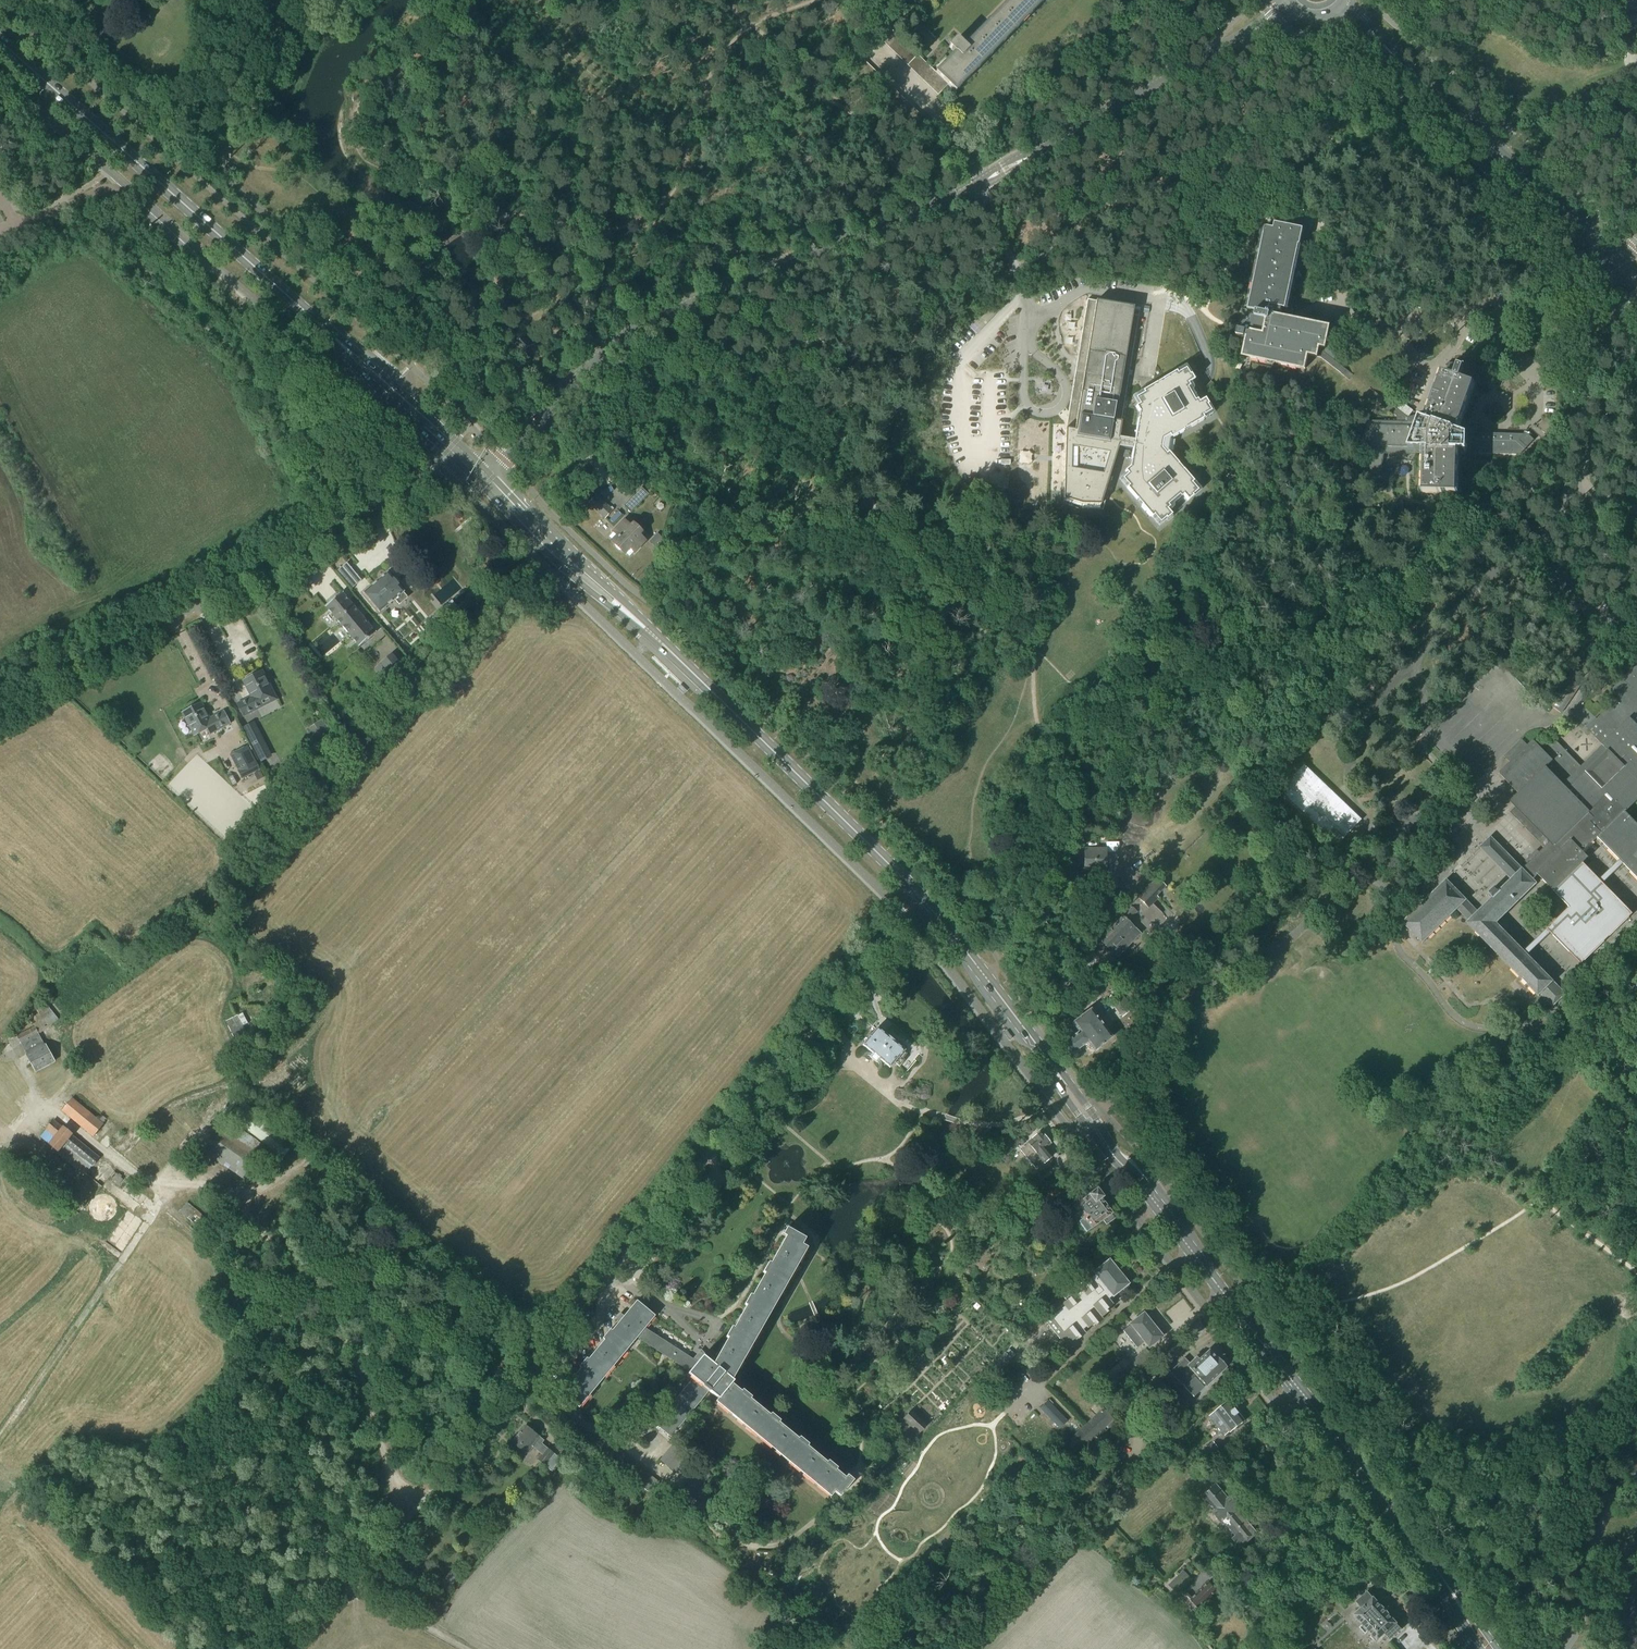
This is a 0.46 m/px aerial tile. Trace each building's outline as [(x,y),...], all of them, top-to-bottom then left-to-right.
[(935,74),(938,76),(942,81),(947,85),(947,86),(955,93),(1046,0),(1011,0),(964,48),(956,40),(948,48),(955,54),(935,74)] [(879,39),(888,29),(884,24),(874,34),(879,39)] [(884,43),(893,33),(888,29),(879,39),(884,43)] [(888,48),(898,38),(893,33),(884,43),(888,48)] [(893,53),(903,43),(898,38),(888,48),(893,53)] [(898,57),(907,47),(903,43),(893,53),(898,57)] [(902,62),(912,52),(907,47),(898,57),(902,62)] [(907,66),(917,56),(912,52),(902,62),(907,66)] [(850,68),(860,58),(855,54),(845,64),(850,68)] [(912,71),(921,61),(917,56),(907,66),(912,71)] [(855,73),(865,63),(860,58),(850,68),(855,73)] [(928,67),(926,65),(923,62),(914,72),(919,77),(928,67)] [(860,78),(870,68),(865,63),(855,73),(860,78)] [(923,82),(933,72),(928,67),(919,77),(923,82)] [(865,82),(874,72),(870,68),(860,78),(865,82)] [(869,87),(879,77),(874,72),(865,82),(869,87)] [(938,76),(935,74),(933,72),(923,82),(928,86),(938,76)] [(933,91),(936,88),(942,81),(938,76),(928,86),(933,91)] [(874,91),(884,81),(879,77),(869,87),(874,91)] [(879,96),(889,86),(884,81),(874,91),(879,96)] [(942,81),(936,88),(933,91),(938,96),(947,86),(947,85),(942,81)] [(884,101),(893,90),(889,86),(879,96),(884,101)] [(889,105),(898,95),(893,90),(884,101),(889,105)] [(893,110),(903,100),(898,95),(889,105),(893,110)] [(898,114),(908,104),(903,100),(893,110),(898,114)] [(903,119),(912,109),(908,104),(898,114),(903,119)] [(908,123),(917,113),(912,109),(903,119),(908,123)] [(912,128),(922,118),(917,113),(908,123),(912,128)] [(918,133),(923,127),(922,126),(926,122),(922,118),(912,128),(918,133)] [(1238,332),(1237,336),(1242,337),(1245,338),(1245,336),(1248,337),(1246,344),(1244,357),(1245,355),(1247,355),(1251,356),(1251,359),(1268,363),(1268,360),(1275,361),(1274,363),(1275,363),(1275,361),(1282,363),(1281,366),(1298,369),(1299,366),(1305,368),(1305,369),(1306,369),(1308,356),(1321,359),(1324,353),(1325,349),(1329,329),(1328,329),(1328,331),(1322,330),(1322,327),(1306,323),(1305,326),(1299,325),(1299,323),(1298,323),(1298,325),(1284,322),(1285,319),(1283,319),(1283,320),(1280,319),(1282,309),(1287,310),(1287,309),(1284,308),(1285,301),(1288,302),(1290,293),(1287,292),(1289,285),(1292,286),(1294,276),(1291,276),(1292,269),(1295,269),(1297,260),(1294,259),(1296,252),(1299,253),(1301,239),(1303,230),(1286,226),(1286,227),(1285,232),(1265,228),(1256,269),(1256,270),(1249,302),(1247,309),(1243,308),(1238,332)] [(1154,517),(1160,523),(1166,519),(1168,521),(1172,517),(1171,516),(1171,515),(1167,510),(1169,508),(1167,506),(1168,505),(1179,496),(1180,498),(1182,497),(1183,496),(1188,501),(1193,497),(1192,496),(1198,491),(1191,484),(1193,482),(1182,470),(1168,453),(1166,454),(1162,450),(1161,449),(1163,440),(1169,436),(1170,439),(1204,419),(1203,417),(1202,417),(1211,412),(1207,406),(1208,405),(1207,402),(1205,399),(1199,403),(1198,401),(1197,400),(1195,401),(1187,389),(1189,387),(1188,384),(1194,381),(1190,375),(1189,375),(1187,371),(1185,369),(1177,374),(1176,372),(1167,377),(1142,392),(1143,393),(1144,394),(1141,395),(1135,399),(1137,401),(1139,405),(1138,405),(1136,407),(1137,409),(1139,412),(1134,441),(1118,438),(1124,403),(1124,402),(1125,398),(1125,395),(1136,331),(1137,322),(1138,317),(1139,309),(1116,305),(1089,301),(1087,308),(1079,359),(1077,369),(1084,370),(1074,431),(1065,430),(1064,479),(1063,496),(1063,500),(1081,505),(1100,506),(1118,448),(1132,450),(1131,458),(1130,467),(1129,468),(1125,471),(1128,474),(1125,477),(1122,479),(1128,487),(1126,488),(1134,498),(1152,518),(1154,516),(1154,517)] [(524,353),(530,347),(522,339),(516,345),(524,353)] [(1324,353),(1321,359),(1343,375),(1350,381),(1366,393),(1371,397),(1396,416),(1399,419),(1399,422),(1397,422),(1394,420),(1391,422),(1389,422),(1388,422),(1386,421),(1385,420),(1382,422),(1374,421),(1368,421),(1368,422),(1364,436),(1372,475),(1380,475),(1382,468),(1382,464),(1384,458),(1382,458),(1383,454),(1383,451),(1414,452),(1414,451),(1424,451),(1423,494),(1457,495),(1458,453),(1464,453),(1468,454),(1468,453),(1474,456),(1475,454),(1516,455),(1520,455),(1523,453),(1524,451),(1526,449),(1534,440),(1533,439),(1526,433),(1525,434),(1519,440),(1517,439),(1516,437),(1516,435),(1516,434),(1505,434),(1504,434),(1475,433),(1473,430),(1475,428),(1477,426),(1473,423),(1471,420),(1470,420),(1468,422),(1467,424),(1466,424),(1465,424),(1464,423),(1463,422),(1462,422),(1475,385),(1475,383),(1476,382),(1479,382),(1479,383),(1480,368),(1480,364),(1475,364),(1473,364),(1454,364),(1448,364),(1447,372),(1447,373),(1446,375),(1443,374),(1439,384),(1429,413),(1407,419),(1407,417),(1394,408),(1379,395),(1370,388),(1353,376),(1341,366),(1324,353)] [(1408,417),(1413,411),(1403,403),(1398,410),(1408,417)] [(1554,441),(1563,432),(1547,417),(1538,426),(1554,441)] [(609,509),(596,497),(589,504),(605,518),(613,510),(611,508),(609,509)] [(631,529),(624,522),(613,533),(618,538),(614,543),(629,557),(644,542),(637,535),(639,533),(633,527),(631,529)] [(662,539),(657,534),(649,542),(655,547),(662,539)] [(336,571),(350,588),(356,583),(342,567),(336,571)] [(393,580),(388,574),(387,573),(363,593),(379,613),(394,600),(399,605),(407,598),(403,593),(404,592),(403,591),(402,592),(397,586),(398,585),(394,580),(393,580)] [(359,647),(376,633),(342,593),(325,608),(359,647)] [(457,607),(452,601),(448,604),(453,610),(457,607)] [(378,666),(388,678),(405,664),(395,651),(378,666)] [(1511,880),(1506,886),(1500,891),(1495,886),(1489,892),(1488,893),(1491,897),(1493,898),(1479,911),(1478,913),(1454,888),(1446,881),(1403,923),(1418,938),(1422,943),(1457,909),(1469,921),(1467,923),(1515,973),(1538,996),(1540,994),(1552,1007),(1565,995),(1561,990),(1527,956),(1551,933),(1581,964),(1632,914),(1603,884),(1623,865),(1636,878),(1636,824),(1626,812),(1636,801),(1636,725),(1631,719),(1636,713),(1636,665),(1622,679),(1622,680),(1611,690),(1619,698),(1597,720),(1596,719),(1595,719),(1596,720),(1597,722),(1590,729),(1590,728),(1589,728),(1597,736),(1594,738),(1604,747),(1582,768),(1552,738),(1542,747),(1541,749),(1533,741),(1528,747),(1521,740),(1503,757),(1506,759),(1510,764),(1505,769),(1499,774),(1516,792),(1518,794),(1516,796),(1511,801),(1515,806),(1516,806),(1509,813),(1512,816),(1542,847),(1543,848),(1537,854),(1522,869),(1490,837),(1480,848),(1511,880)] [(251,697),(245,700),(237,704),(244,717),(258,709),(255,704),(274,694),(262,671),(243,681),(248,691),(249,690),(252,697),(251,697)] [(224,711),(212,717),(209,719),(209,720),(205,713),(206,713),(201,703),(182,713),(194,736),(213,726),(216,732),(230,724),(224,711)] [(320,735),(323,742),(332,737),(329,730),(320,735)] [(250,739),(261,761),(271,756),(260,734),(250,739)] [(243,779),(261,770),(248,746),(232,754),(241,770),(239,771),(243,779)] [(1336,847),(1362,819),(1344,803),(1304,765),(1278,792),(1336,847)] [(1149,803),(1152,793),(1133,787),(1130,796),(1149,803)] [(1105,871),(1105,851),(1085,850),(1085,871),(1105,871)] [(1142,867),(1151,876),(1165,863),(1155,853),(1142,867)] [(1138,898),(1148,909),(1159,898),(1157,896),(1166,887),(1157,879),(1138,898)] [(1117,958),(1140,935),(1127,922),(1137,912),(1132,907),(1099,941),(1111,952),(1117,958)] [(1118,992),(1108,1000),(1117,1012),(1127,1004),(1118,992)] [(49,1008),(46,1004),(36,1011),(33,1008),(27,1014),(41,1033),(58,1020),(49,1008)] [(264,1022),(266,1027),(274,1022),(264,1006),(259,1008),(267,1020),(264,1022)] [(1089,1055),(1112,1038),(1090,1010),(1072,1024),(1079,1033),(1064,1044),(1072,1055),(1082,1046),(1089,1055)] [(257,1031),(252,1022),(248,1024),(243,1013),(226,1021),(236,1042),(257,1031)] [(46,1046),(45,1046),(35,1027),(17,1037),(16,1034),(7,1039),(13,1050),(22,1045),(28,1055),(27,1056),(36,1073),(55,1062),(46,1046)] [(885,1036),(876,1028),(862,1046),(872,1054),(870,1057),(877,1063),(879,1060),(889,1068),(894,1062),(899,1067),(904,1061),(908,1056),(907,1054),(903,1051),(895,1044),(895,1043),(885,1035),(885,1036)] [(94,1137),(96,1134),(103,1125),(72,1099),(62,1111),(94,1137)] [(232,1118),(284,1159),(298,1141),(246,1100),(232,1118)] [(63,1128),(54,1121),(40,1137),(58,1152),(59,1152),(86,1174),(99,1158),(72,1136),(72,1135),(63,1128)] [(228,1121),(206,1154),(242,1179),(265,1146),(228,1121)] [(1045,1152),(1043,1149),(1050,1143),(1041,1131),(1019,1148),(1035,1168),(1043,1162),(1044,1162),(1051,1156),(1047,1150),(1045,1152)] [(116,1173),(111,1178),(119,1184),(123,1179),(116,1173)] [(51,1179),(49,1188),(56,1193),(65,1190),(66,1181),(59,1176),(51,1179)] [(1031,1194),(1036,1189),(1027,1178),(1020,1184),(1027,1192),(1028,1191),(1031,1194)] [(1047,1203),(1051,1200),(1062,1192),(1057,1185),(1046,1193),(1046,1194),(1043,1197),(1047,1203)] [(1106,1225),(1114,1219),(1111,1215),(1112,1214),(1101,1200),(1103,1198),(1096,1189),(1086,1196),(1087,1196),(1071,1208),(1072,1209),(1068,1212),(1078,1225),(1079,1224),(1086,1233),(1090,1230),(1091,1230),(1103,1221),(1106,1225)] [(179,1213),(195,1225),(208,1209),(192,1197),(179,1213)] [(732,1380),(768,1316),(806,1249),(801,1246),(805,1240),(786,1229),(782,1236),(785,1238),(713,1364),(702,1356),(697,1363),(644,1329),(655,1317),(636,1301),(560,1393),(579,1409),(637,1338),(689,1371),(688,1373),(694,1378),(656,1424),(670,1436),(708,1391),(718,1399),(716,1402),(831,1496),(835,1492),(840,1496),(854,1479),(848,1474),(846,1477),(732,1384),(734,1382),(732,1380)] [(1128,1284),(1109,1260),(1094,1272),(1096,1274),(1092,1278),(1091,1277),(1073,1291),(1075,1294),(1062,1304),(1060,1302),(1053,1308),(1056,1313),(1046,1321),(1064,1342),(1068,1339),(1070,1343),(1077,1337),(1079,1339),(1086,1333),(1084,1331),(1095,1323),(1096,1325),(1103,1319),(1102,1317),(1108,1312),(1107,1310),(1114,1304),(1109,1299),(1128,1284)] [(1148,1348),(1162,1337),(1143,1314),(1129,1325),(1135,1332),(1134,1333),(1136,1335),(1135,1336),(1139,1340),(1140,1340),(1142,1342),(1143,1341),(1148,1348)] [(1130,1363),(1140,1372),(1154,1358),(1146,1349),(1130,1363)] [(1216,1358),(1208,1350),(1198,1360),(1195,1357),(1188,1363),(1184,1358),(1168,1373),(1181,1387),(1182,1386),(1183,1388),(1182,1389),(1192,1399),(1203,1390),(1202,1389),(1204,1387),(1205,1388),(1226,1368),(1223,1365),(1225,1364),(1220,1359),(1219,1360),(1217,1358),(1216,1358)] [(989,1369),(997,1376),(1012,1359),(1005,1352),(989,1369)] [(1230,1434),(1246,1421),(1229,1400),(1209,1416),(1224,1436),(1229,1433),(1230,1434)] [(1060,1429),(1067,1421),(1048,1401),(1040,1409),(1060,1429)] [(918,1434),(927,1425),(912,1409),(903,1418),(918,1434)] [(537,1460),(544,1466),(550,1459),(556,1464),(560,1459),(547,1448),(547,1449),(544,1446),(541,1444),(543,1441),(525,1426),(511,1443),(517,1448),(524,1454),(531,1446),(536,1450),(537,1449),(542,1454),(537,1460)] [(914,1439),(906,1432),(902,1437),(910,1444),(914,1439)] [(599,1438),(594,1444),(600,1448),(604,1443),(599,1438)] [(605,1453),(612,1444),(610,1443),(606,1440),(604,1443),(600,1448),(598,1451),(603,1455),(605,1453)] [(1214,1442),(1200,1453),(1210,1466),(1224,1454),(1214,1442)] [(605,1453),(603,1455),(608,1459),(617,1448),(612,1444),(605,1453)] [(676,1473),(688,1458),(673,1445),(660,1460),(676,1473)] [(613,1464),(622,1453),(617,1448),(608,1459),(613,1464)] [(622,1453),(613,1464),(619,1468),(627,1457),(622,1453)] [(624,1472),(633,1461),(627,1457),(619,1468),(624,1472)] [(633,1461),(624,1472),(629,1476),(638,1466),(633,1461)] [(635,1481),(643,1470),(638,1466),(629,1476),(635,1481)] [(552,1477),(541,1468),(537,1474),(540,1477),(535,1483),(543,1489),(552,1477)] [(1194,1468),(1188,1473),(1194,1479),(1199,1474),(1194,1468)] [(709,1494),(700,1486),(709,1476),(701,1469),(684,1489),(692,1496),(694,1494),(703,1501),(709,1494)] [(643,1470),(635,1481),(640,1485),(649,1474),(643,1470)] [(645,1489),(654,1478),(649,1474),(640,1485),(645,1489)] [(654,1478),(645,1489),(651,1493),(651,1492),(659,1483),(654,1478)] [(656,1496),(664,1486),(659,1483),(651,1492),(656,1496)] [(1221,1504),(1228,1498),(1217,1485),(1203,1497),(1214,1510),(1211,1512),(1223,1526),(1226,1524),(1233,1518),(1221,1504)] [(661,1500),(669,1490),(664,1486),(656,1496),(658,1498),(661,1500)] [(669,1490),(661,1500),(666,1504),(674,1494),(669,1490)] [(1233,1518),(1226,1524),(1236,1536),(1232,1539),(1241,1549),(1256,1536),(1256,1531),(1240,1512),(1242,1510),(1230,1496),(1228,1498),(1221,1504),(1233,1518)] [(960,1538),(950,1527),(937,1539),(946,1549),(960,1538)] [(1130,1559),(1129,1560),(1137,1568),(1143,1562),(1135,1554),(1130,1559)] [(1193,1564),(1189,1559),(1184,1562),(1189,1568),(1193,1564)] [(440,1584),(445,1588),(459,1573),(454,1568),(440,1584)] [(1172,1582),(1181,1592),(1192,1580),(1184,1571),(1172,1582)] [(1217,1592),(1209,1583),(1193,1599),(1188,1594),(1182,1600),(1195,1613),(1199,1608),(1200,1609),(1203,1605),(1207,1609),(1213,1603),(1210,1599),(1217,1592)] [(1368,1592),(1357,1602),(1362,1608),(1354,1615),(1363,1625),(1360,1628),(1365,1634),(1369,1631),(1378,1641),(1386,1633),(1391,1639),(1401,1630),(1396,1624),(1397,1623),(1388,1613),(1389,1613),(1383,1607),(1374,1597),(1373,1598),(1368,1592)] [(450,1608),(435,1600),(432,1607),(439,1611),(437,1614),(444,1617),(450,1608)]
